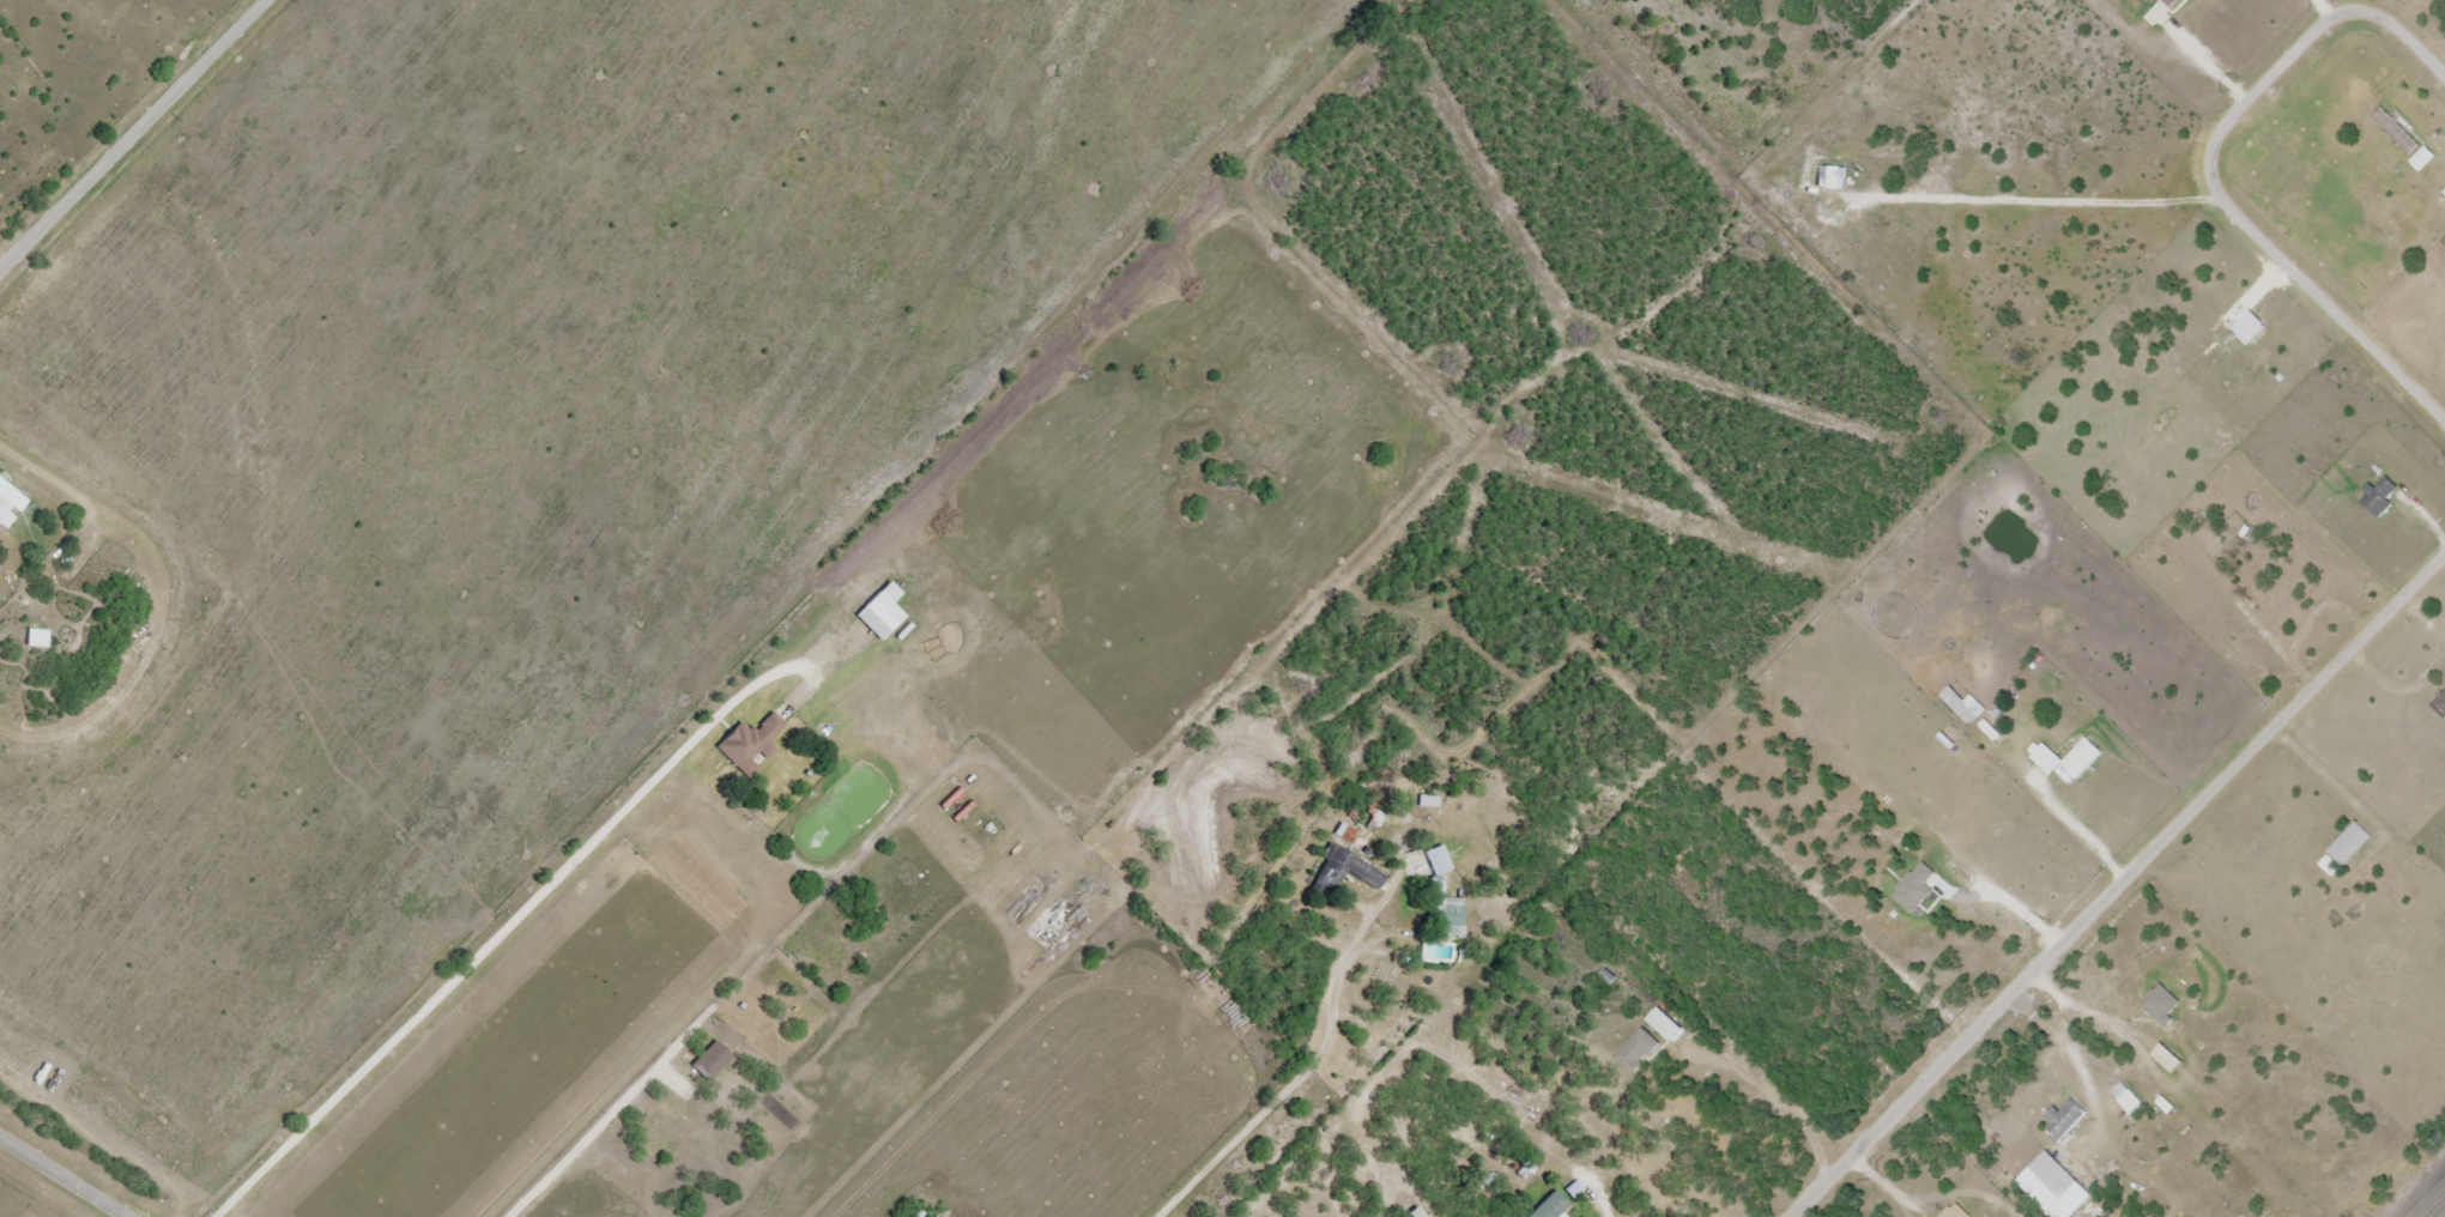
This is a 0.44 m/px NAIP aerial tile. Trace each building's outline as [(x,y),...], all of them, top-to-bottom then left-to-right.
[(2422,146),(2384,108),(2375,117),(2413,155),(2422,146)] [(2438,157),(2426,147),(2412,162),(2423,173),(2438,157)] [(2396,505),(2389,498),(2400,487),(2388,475),(2363,501),(2381,519),(2396,505)] [(1,523),(9,529),(17,518),(9,512),(23,494),(0,477),(0,525),(1,523)] [(906,615),(894,603),(903,594),(890,581),(856,615),(881,641),(906,615)] [(1985,713),(1955,684),(1942,697),(1972,727),(1985,713)] [(769,743),(786,726),(773,713),(754,732),(742,721),(716,747),(748,778),(776,750),(769,743)] [(2063,765),(2078,780),(2105,754),(2090,738),(2063,765)] [(2375,838),(2359,823),(2330,852),(2346,868),(2375,838)] [(1454,868),(1442,844),(1424,853),(1436,877),(1454,868)] [(1461,937),(1463,899),(1443,898),(1443,879),(1430,879),(1428,936),(1461,937)] [(1617,1078),(1624,1084),(1645,1059),(1638,1053),(1617,1078)] [(2136,1117),(2147,1106),(2124,1083),(2113,1095),(2136,1117)] [(2062,1113),(2059,1109),(2043,1126),(2061,1143),(2089,1113),(2075,1099),(2062,1113)] [(2049,1151),(2019,1182),(2054,1216),(2102,1216),(2109,1211),(2049,1151)] [(1567,1205),(1555,1192),(1530,1216),(1555,1216),(1567,1205)]
